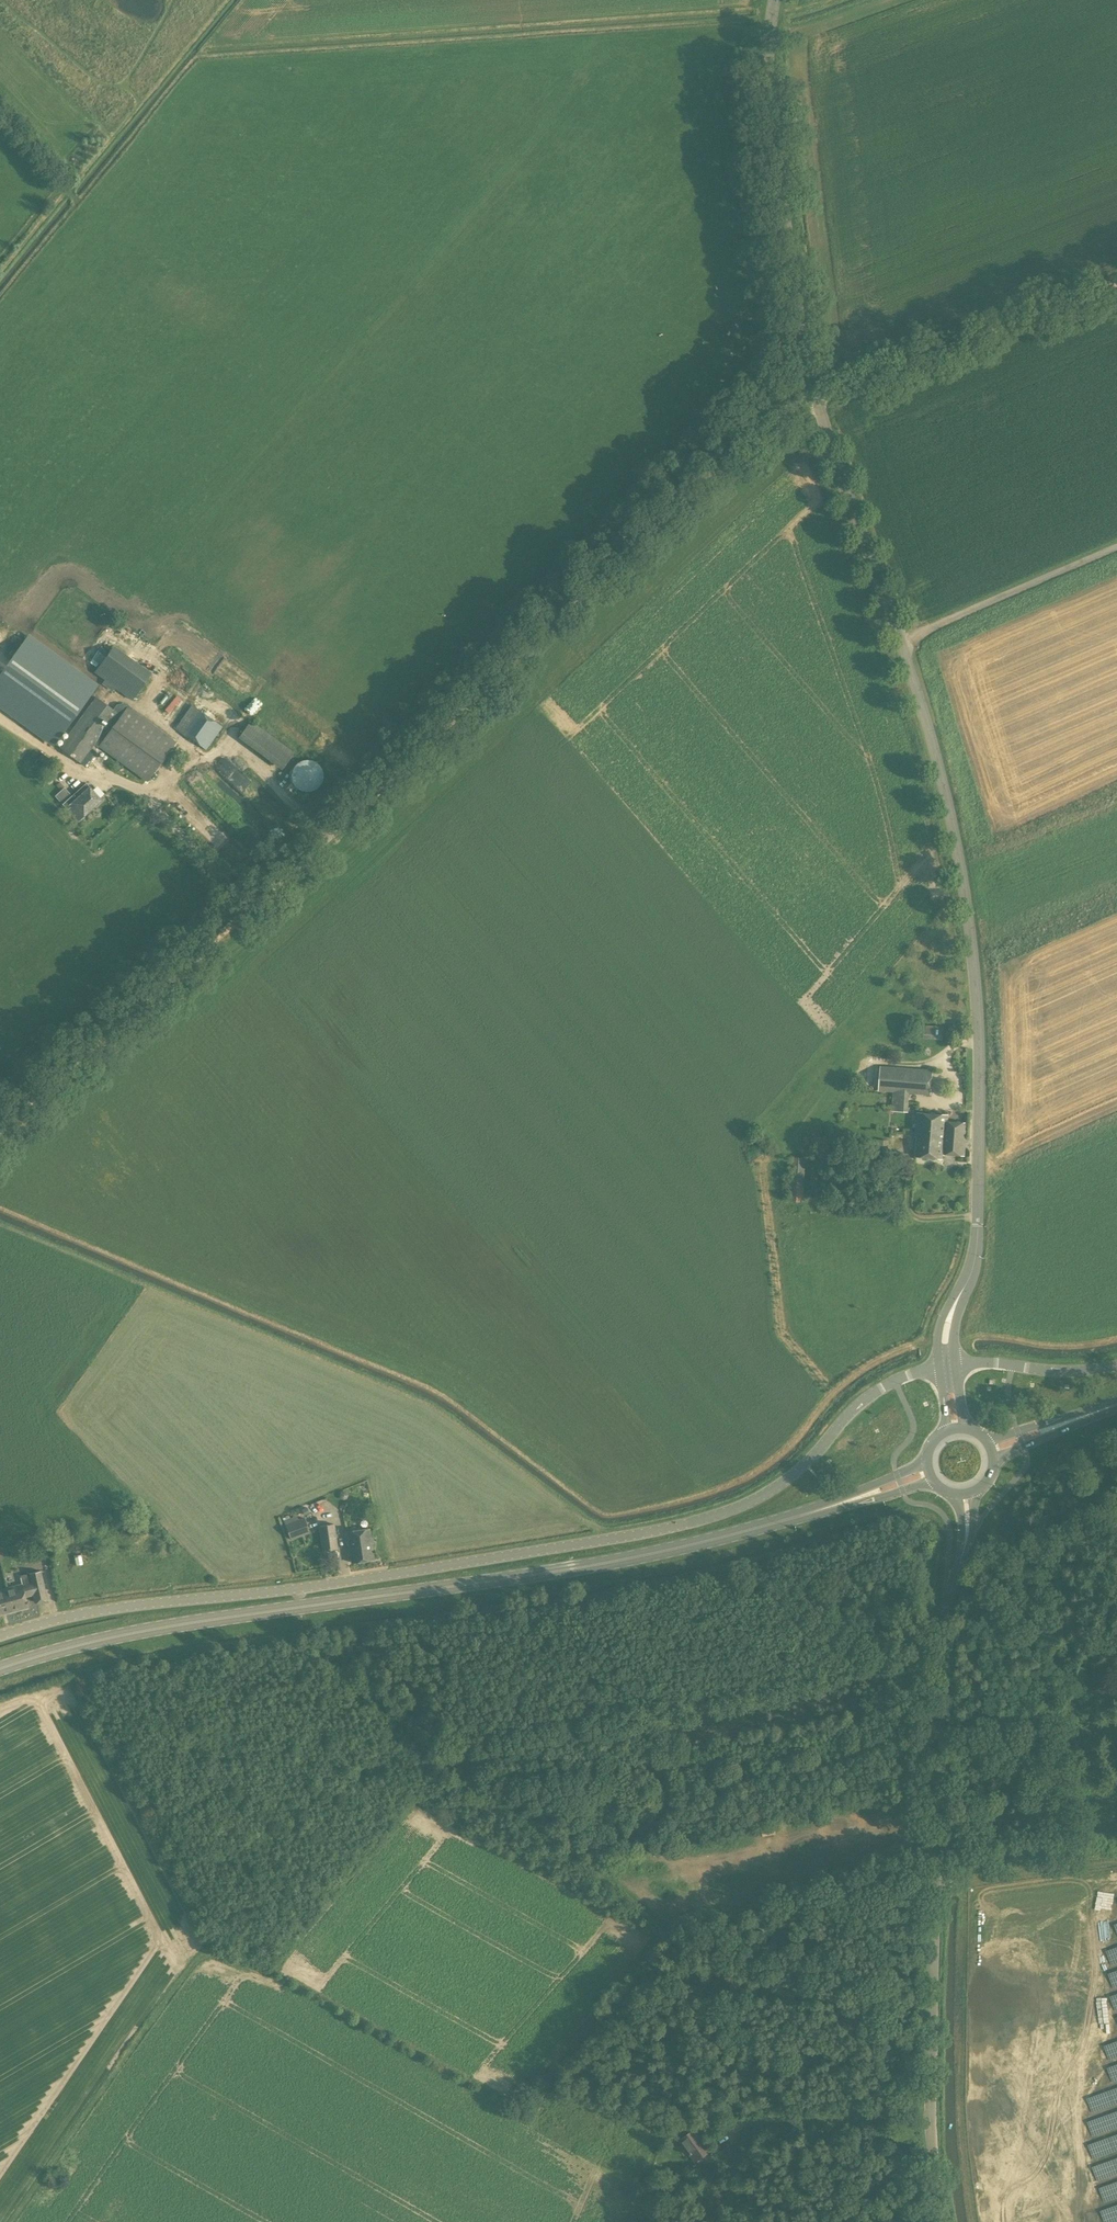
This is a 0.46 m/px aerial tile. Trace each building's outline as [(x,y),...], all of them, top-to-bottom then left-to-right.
[(94,688),(31,642),(0,685),(0,705),(53,744),(94,688)] [(132,701),(152,673),(113,646),(94,673),(104,680),(102,684),(113,691),(115,689),(132,701)] [(117,705),(113,709),(95,697),(59,748),(80,764),(94,744),(147,782),(176,742),(128,706),(127,707),(123,704),(117,705)] [(222,727),(219,725),(192,705),(175,728),(203,748),(206,750),(222,727)] [(294,753),(250,721),(238,738),(282,769),(294,753)] [(303,792),(308,792),(313,791),(318,788),(321,784),(323,779),(323,774),(322,769),(319,765),(315,762),(310,760),(306,760),(301,761),(297,764),(294,767),(292,771),(291,776),(292,781),(295,786),(298,789),(303,792)] [(45,781),(53,773),(45,764),(38,775),(45,781)] [(86,783),(72,796),(64,787),(55,796),(62,804),(78,822),(102,801),(86,783)] [(943,1026),(924,1025),(923,1038),(942,1039),(943,1026)] [(908,1112),(909,1094),(931,1095),(933,1070),(880,1066),(878,1091),(893,1092),(892,1110),(908,1112)] [(919,1113),(917,1137),(916,1157),(943,1159),(943,1154),(963,1155),(966,1126),(947,1124),(948,1115),(919,1113)] [(887,1156),(889,1140),(873,1139),(873,1149),(875,1155),(887,1156)] [(803,1202),(805,1157),(792,1157),(790,1201),(803,1202)] [(304,1516),(309,1513),(306,1507),(301,1510),(304,1516)] [(291,1540),(310,1533),(304,1517),(298,1519),(297,1516),(283,1521),(291,1540)] [(337,1548),(334,1524),(319,1526),(322,1550),(337,1548)] [(347,1532),(352,1562),(374,1559),(369,1529),(347,1532)] [(18,1551),(32,1548),(29,1538),(16,1542),(18,1551)] [(22,1585),(7,1588),(11,1608),(7,1609),(8,1612),(27,1608),(27,1607),(28,1607),(28,1606),(27,1603),(28,1603),(28,1600),(27,1601),(25,1595),(34,1593),(36,1602),(47,1600),(41,1571),(19,1576),(22,1585)] [(7,1588),(0,1590),(0,1614),(8,1612),(7,1609),(11,1608),(7,1588)] [(697,2127),(680,2139),(695,2161),(710,2150),(699,2135),(701,2133),(697,2127)]
